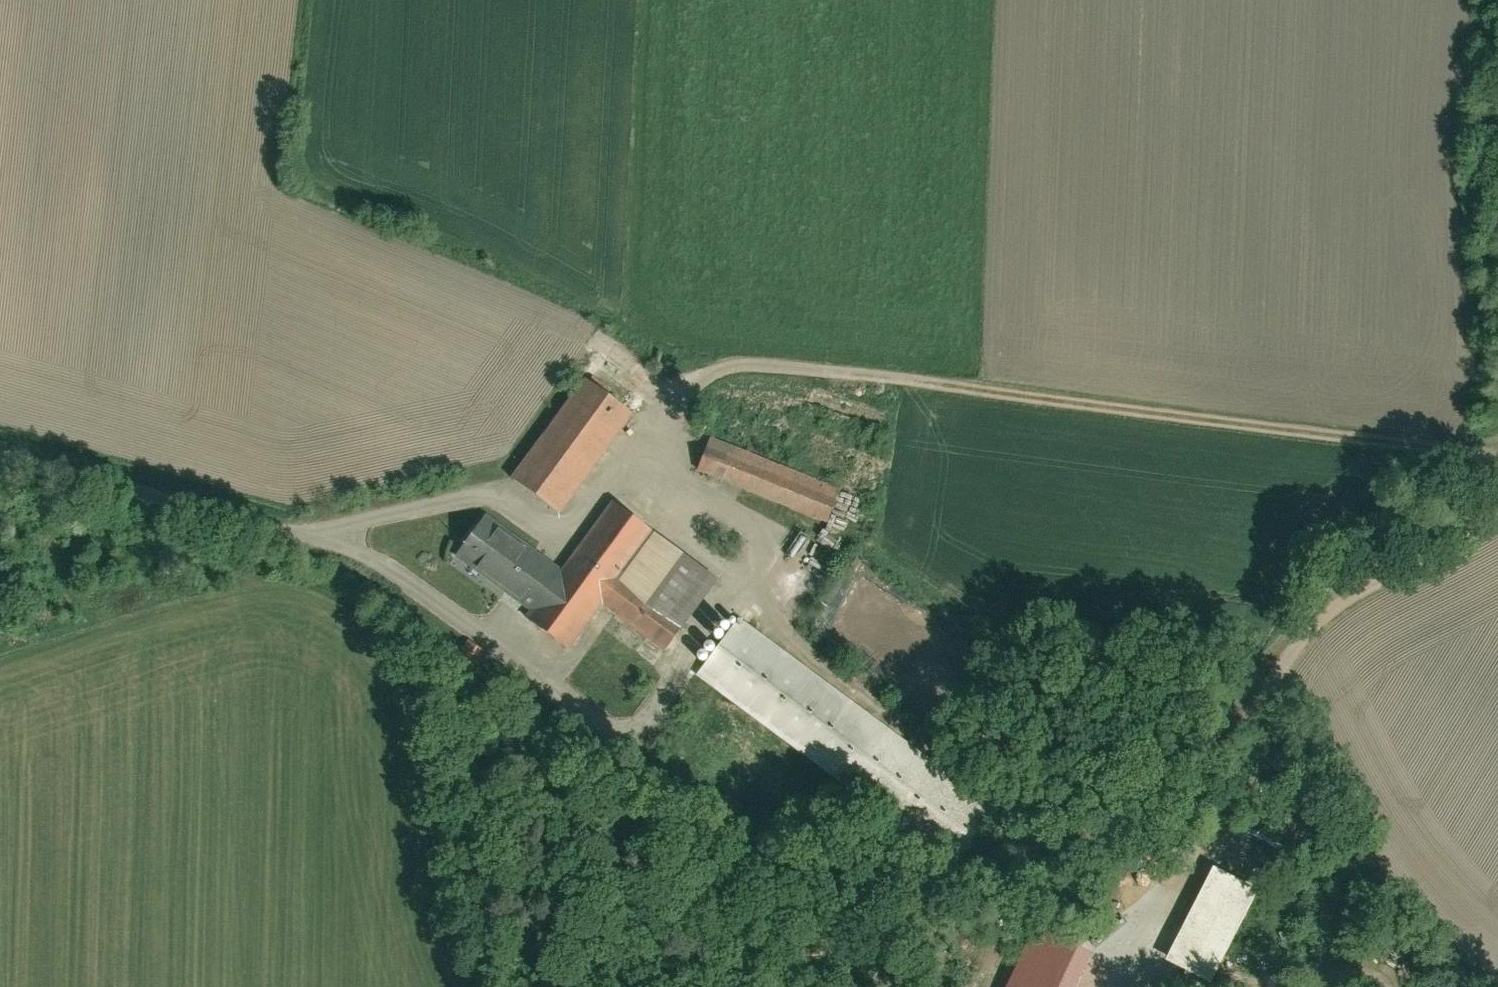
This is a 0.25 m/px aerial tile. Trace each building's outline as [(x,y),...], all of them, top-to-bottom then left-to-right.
[(571,515),(646,403),(595,369),(520,480),(571,515)] [(710,437),(700,467),(790,497),(800,467),(710,437)] [(622,491),(573,564),(491,509),(461,554),(537,606),(530,615),(578,647),(607,604),(676,650),(730,571),(661,525),(665,520),(622,491)] [(1002,805),(750,613),(706,670),(958,863),(1002,805)] [(1259,883),(1212,860),(1164,954),(1210,978),(1259,883)]
